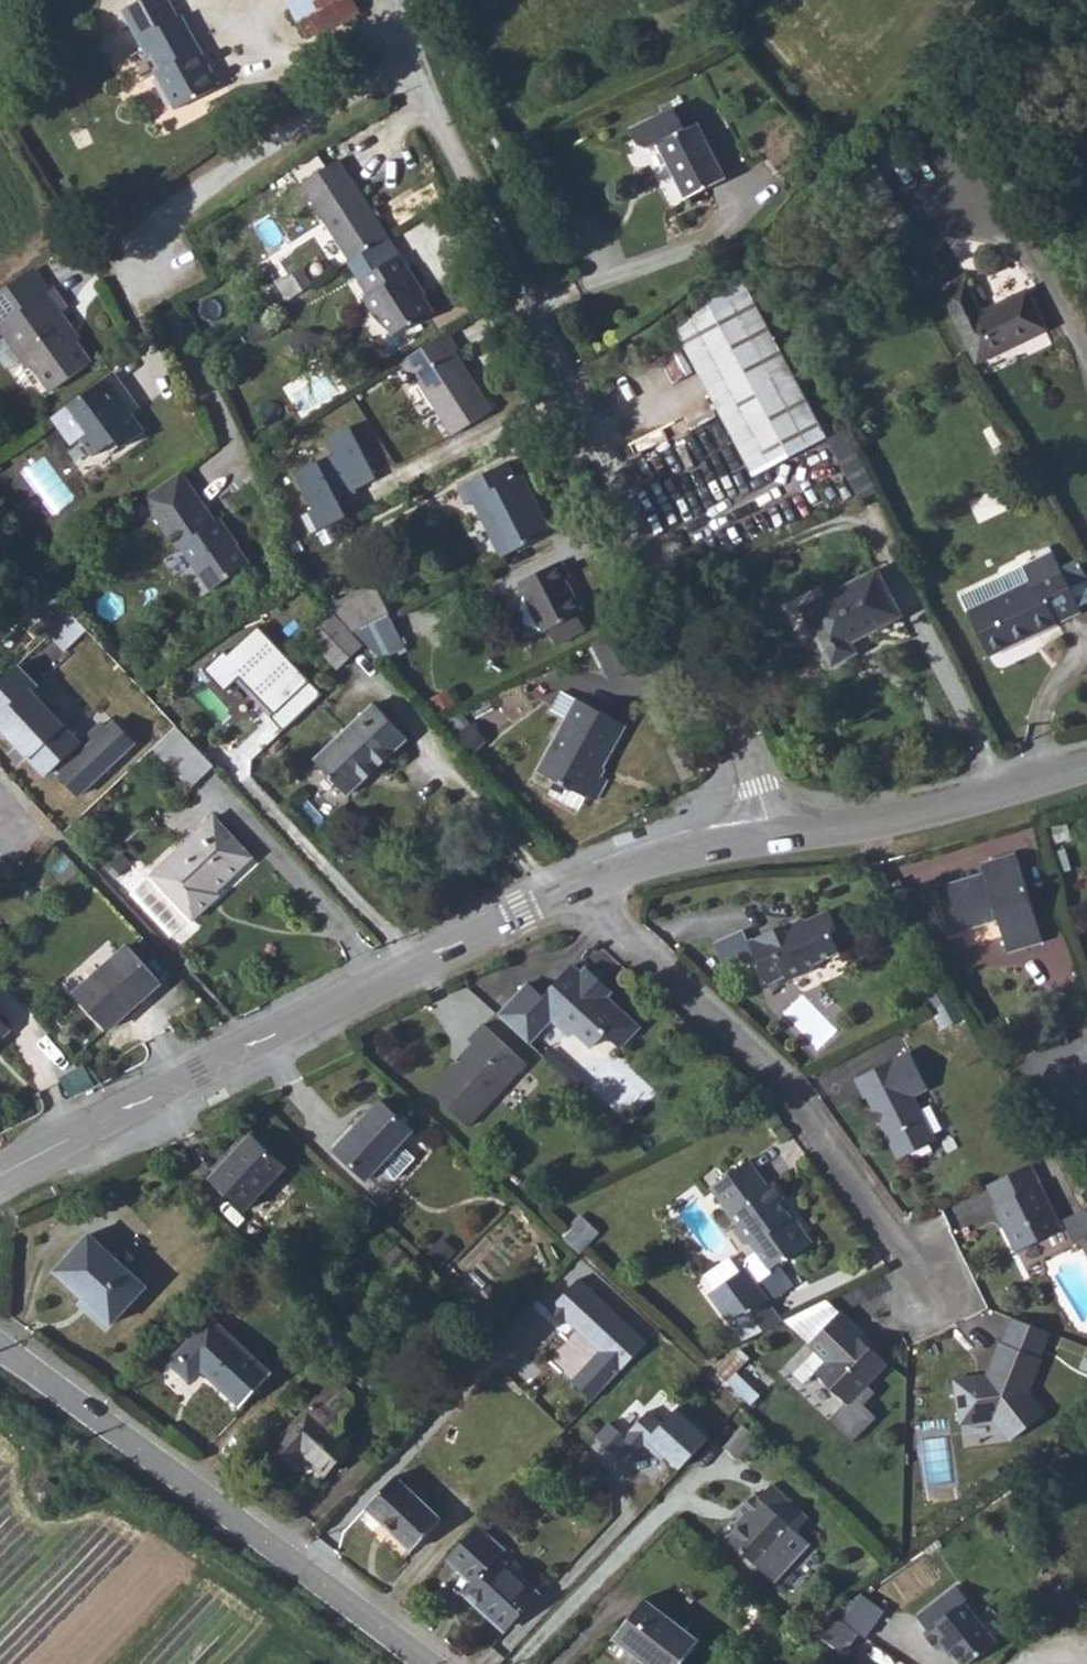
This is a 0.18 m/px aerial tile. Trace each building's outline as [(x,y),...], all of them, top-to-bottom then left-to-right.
[(170,0),(141,0),(123,12),(152,56),(155,53),(165,69),(161,72),(184,107),(222,82),(200,47),(204,45),(191,25),(187,27),(170,0)] [(304,40),(358,5),(355,0),(277,0),(304,40)] [(661,145),(678,136),(706,193),(745,174),(717,117),(705,123),(694,100),(650,122),(661,145)] [(350,267),(391,242),(343,167),(302,193),(350,267)] [(890,175),(864,192),(901,248),(927,231),(890,175)] [(403,255),(358,283),(366,296),(362,299),(372,316),(377,313),(392,336),(414,323),(416,326),(435,314),(420,291),(424,288),(403,255)] [(33,270),(0,295),(0,328),(3,333),(53,296),(33,270)] [(53,296),(3,333),(33,373),(38,369),(56,393),(94,365),(69,332),(73,329),(63,316),(70,311),(57,293),(53,296)] [(740,294),(667,337),(758,489),(830,446),(740,294)] [(999,376),(1064,337),(1043,301),(997,329),(979,298),(958,310),(999,376)] [(439,415),(481,391),(451,339),(404,366),(414,385),(420,382),(439,415)] [(117,378),(53,427),(73,453),(82,446),(96,463),(118,446),(124,454),(148,436),(130,412),(138,405),(117,378)] [(494,413),(481,391),(439,415),(452,437),(494,413)] [(334,457),(292,475),(318,533),(356,516),(345,492),(374,480),(350,426),(325,437),(334,457)] [(506,558),(555,535),(525,472),(513,478),(505,463),(462,484),(472,505),(479,502),(506,558)] [(189,483),(182,473),(148,496),(155,506),(189,483)] [(216,523),(189,483),(155,506),(215,594),(255,567),(222,519),(216,523)] [(1010,605),(1044,585),(1008,525),(974,546),(1010,605)] [(566,559),(558,563),(526,578),(519,581),(545,635),(550,633),(583,618),(585,617),(569,581),(575,579),(566,559)] [(1044,585),(1010,605),(974,627),(1010,687),(1086,641),(1086,611),(1075,590),(1064,573),(1044,585)] [(798,619),(831,675),(855,661),(848,649),(894,623),(868,579),(798,619)] [(1075,590),(1086,610),(1086,583),(1075,590)] [(34,601),(62,631),(78,616),(50,586),(34,601)] [(356,632),(394,613),(381,586),(334,609),(338,613),(356,632)] [(344,669),(369,646),(356,632),(338,613),(313,636),(344,669)] [(369,646),(381,658),(409,644),(394,613),(356,632),(369,646)] [(62,631),(53,638),(67,653),(91,630),(78,616),(62,631)] [(583,618),(550,633),(558,650),(591,635),(583,618)] [(645,665),(627,628),(593,645),(611,682),(645,665)] [(224,652),(206,668),(226,690),(240,677),(275,714),(309,683),(259,629),(229,658),(224,652)] [(36,691),(40,687),(22,667),(0,687),(0,708),(8,717),(0,724),(48,777),(56,769),(82,798),(137,747),(121,730),(114,736),(110,732),(105,726),(93,737),(98,742),(90,750),(36,691)] [(631,723),(582,698),(542,773),(588,798),(590,794),(603,800),(614,780),(603,775),(631,723)] [(381,700),(314,758),(345,793),(412,736),(381,700)] [(193,791),(219,766),(182,727),(156,752),(193,791)] [(252,856),(218,820),(158,875),(197,917),(216,899),(212,894),(252,856)] [(991,917),(1000,948),(1039,936),(1013,847),(973,859),(976,871),(943,881),(957,928),(991,917)] [(794,916),(750,936),(769,982),(788,975),(790,979),(810,969),(815,960),(839,948),(832,929),(836,916),(829,905),(797,920),(794,916)] [(131,950),(74,1005),(108,1040),(165,985),(131,950)] [(496,1008),(529,1039),(549,1018),(563,1031),(566,1034),(572,1028),(589,1044),(602,1030),(619,1046),(640,1025),(597,984),(602,979),(587,965),(582,971),(574,963),(543,994),(526,977),(496,1008)] [(804,997),(787,1011),(816,1045),(833,1030),(804,997)] [(549,1018),(529,1039),(578,1086),(592,1072),(587,1068),(569,1062),(551,1045),(563,1031),(549,1018)] [(12,1032),(0,1020),(0,1044),(12,1032)] [(469,1042),(429,1084),(466,1119),(522,1061),(479,1020),(463,1037),(469,1042)] [(928,1084),(910,1048),(856,1074),(866,1093),(868,1092),(899,1155),(935,1137),(913,1092),(928,1084)] [(377,1177),(420,1130),(386,1099),(342,1146),(377,1177)] [(213,1172),(248,1205),(288,1163),(253,1130),(213,1172)] [(1063,1224),(1031,1160),(990,1181),(1009,1220),(1006,1222),(1018,1247),(1063,1224)] [(746,1164),(711,1188),(736,1223),(730,1227),(741,1245),(750,1245),(753,1249),(742,1257),(740,1265),(704,1291),(725,1320),(739,1309),(751,1311),(766,1301),(752,1281),(765,1272),(767,1267),(779,1258),(786,1258),(809,1245),(788,1219),(790,1212),(772,1188),(765,1191),(746,1164)] [(92,1232),(58,1269),(113,1321),(148,1284),(92,1232)] [(648,1342),(577,1277),(549,1307),(599,1353),(570,1384),(591,1403),(648,1342)] [(779,1319),(766,1301),(751,1311),(739,1309),(725,1320),(739,1339),(779,1319)] [(859,1334),(835,1310),(804,1342),(822,1360),(810,1371),(841,1401),(823,1419),(846,1441),(871,1416),(858,1403),(869,1391),(861,1383),(881,1362),(855,1337),(859,1334)] [(1051,1331),(1015,1315),(1004,1340),(1002,1340),(988,1372),(958,1374),(961,1418),(993,1416),(1010,1439),(1045,1412),(1028,1390),(1042,1357),(1040,1356),(1051,1331)] [(210,1318),(167,1362),(191,1386),(201,1377),(240,1411),(274,1373),(210,1318)] [(736,1346),(713,1371),(748,1402),(757,1393),(733,1370),(746,1355),(736,1346)] [(336,1384),(282,1441),(301,1460),(311,1453),(332,1471),(360,1442),(352,1432),(358,1427),(356,1411),(365,1402),(366,1395),(351,1381),(336,1384)] [(643,1442),(678,1473),(711,1436),(676,1406),(660,1423),(648,1412),(622,1442),(634,1453),(643,1442)] [(421,1548),(449,1517),(403,1475),(374,1507),(421,1548)] [(44,1487),(53,1495),(58,1488),(50,1482),(44,1487)] [(787,1587),(819,1550),(806,1538),(819,1523),(781,1490),(772,1501),(768,1497),(753,1515),(759,1520),(738,1544),(770,1572),(787,1587)] [(506,1553),(512,1547),(486,1522),(456,1554),(481,1578),(471,1588),(514,1628),(548,1592),(506,1553)] [(949,1591),(935,1581),(905,1621),(918,1630),(915,1635),(932,1647),(938,1640),(962,1658),(987,1624),(946,1595),(949,1591)] [(812,1631),(847,1652),(859,1632),(865,1638),(885,1609),(862,1589),(812,1631)] [(614,1632),(653,1663),(681,1663),(698,1645),(643,1598),(614,1632)]
